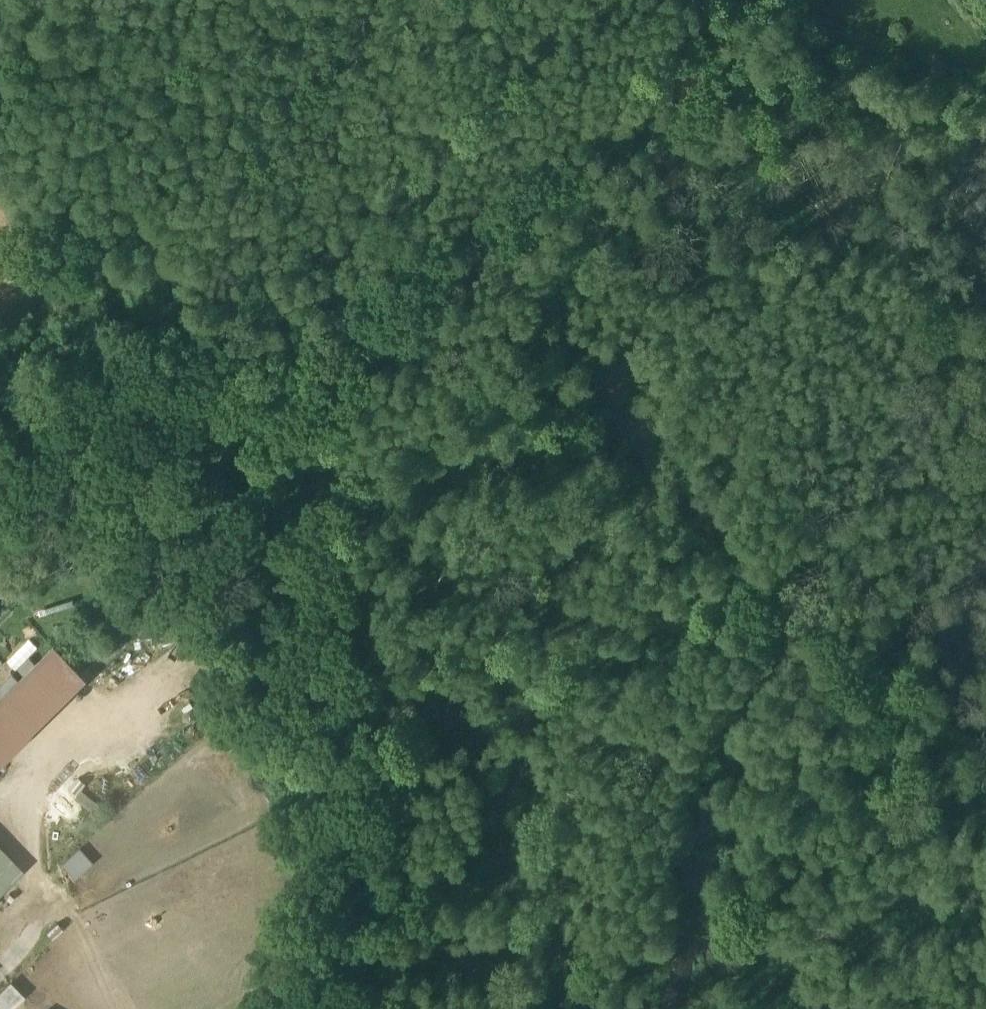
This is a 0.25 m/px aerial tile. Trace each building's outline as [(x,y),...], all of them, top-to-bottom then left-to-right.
[(828,17),(834,10),(822,0),(816,7),(828,17)] [(0,703),(0,749),(77,673),(54,649),(0,703)] [(72,878),(91,863),(78,848),(60,863),(72,878)] [(0,866),(0,894),(14,881),(0,866)] [(0,987),(0,1008),(9,1008),(23,996),(8,980),(0,987)]
